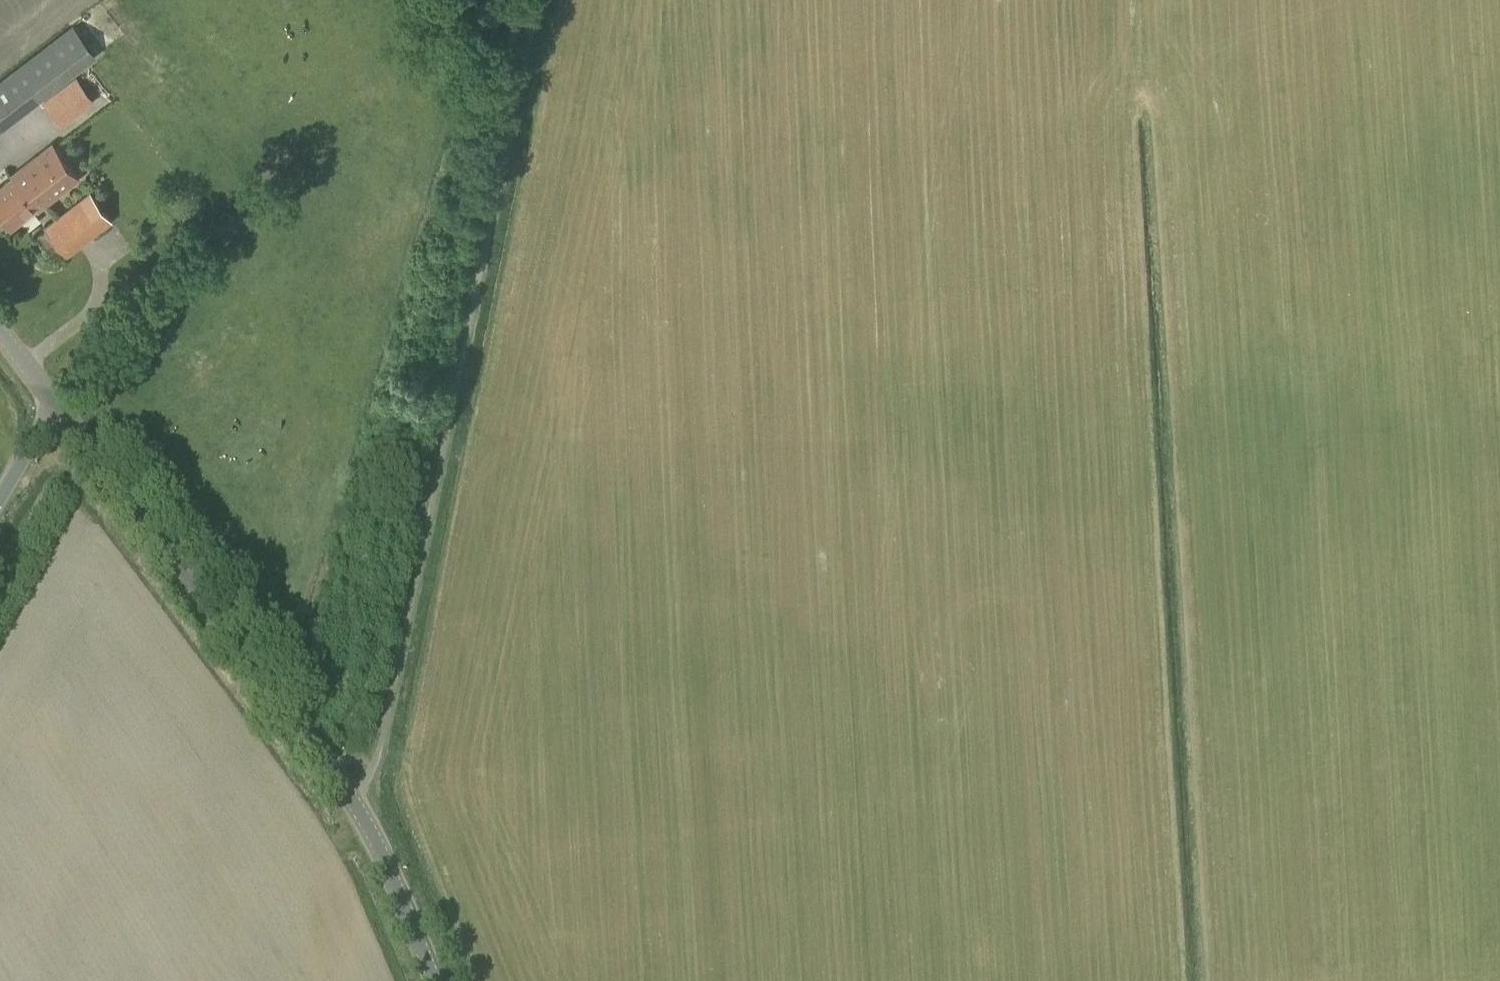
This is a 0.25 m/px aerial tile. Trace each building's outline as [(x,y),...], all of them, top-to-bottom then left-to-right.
[(5,80),(26,109),(94,58),(73,29),(5,80)] [(62,127),(95,101),(76,76),(43,102),(62,127)] [(81,179),(52,142),(9,175),(11,178),(0,187),(0,216),(10,229),(35,210),(38,213),(81,179)] [(67,258),(113,222),(90,191),(44,227),(67,258)]
